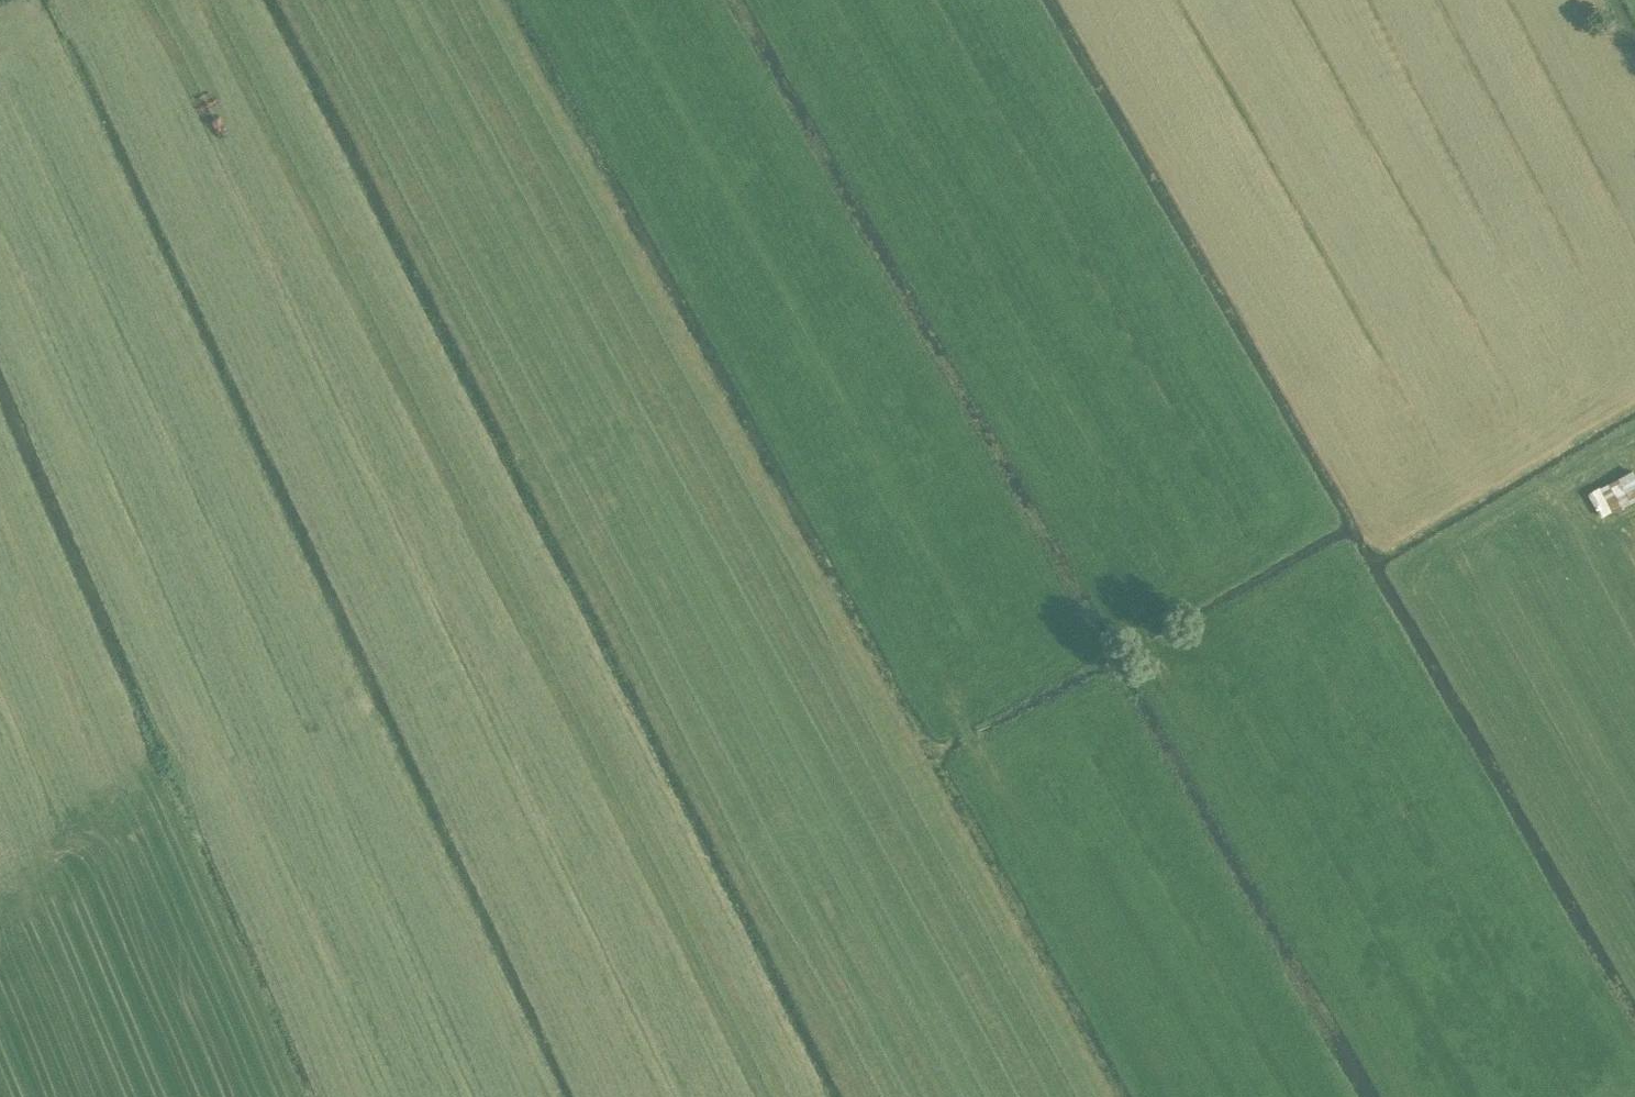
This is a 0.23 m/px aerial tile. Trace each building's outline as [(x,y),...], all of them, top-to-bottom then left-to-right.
[(1589,494),(1601,517),(1612,511),(1613,512),(1634,500),(1634,476),(1632,470),(1589,494)]
